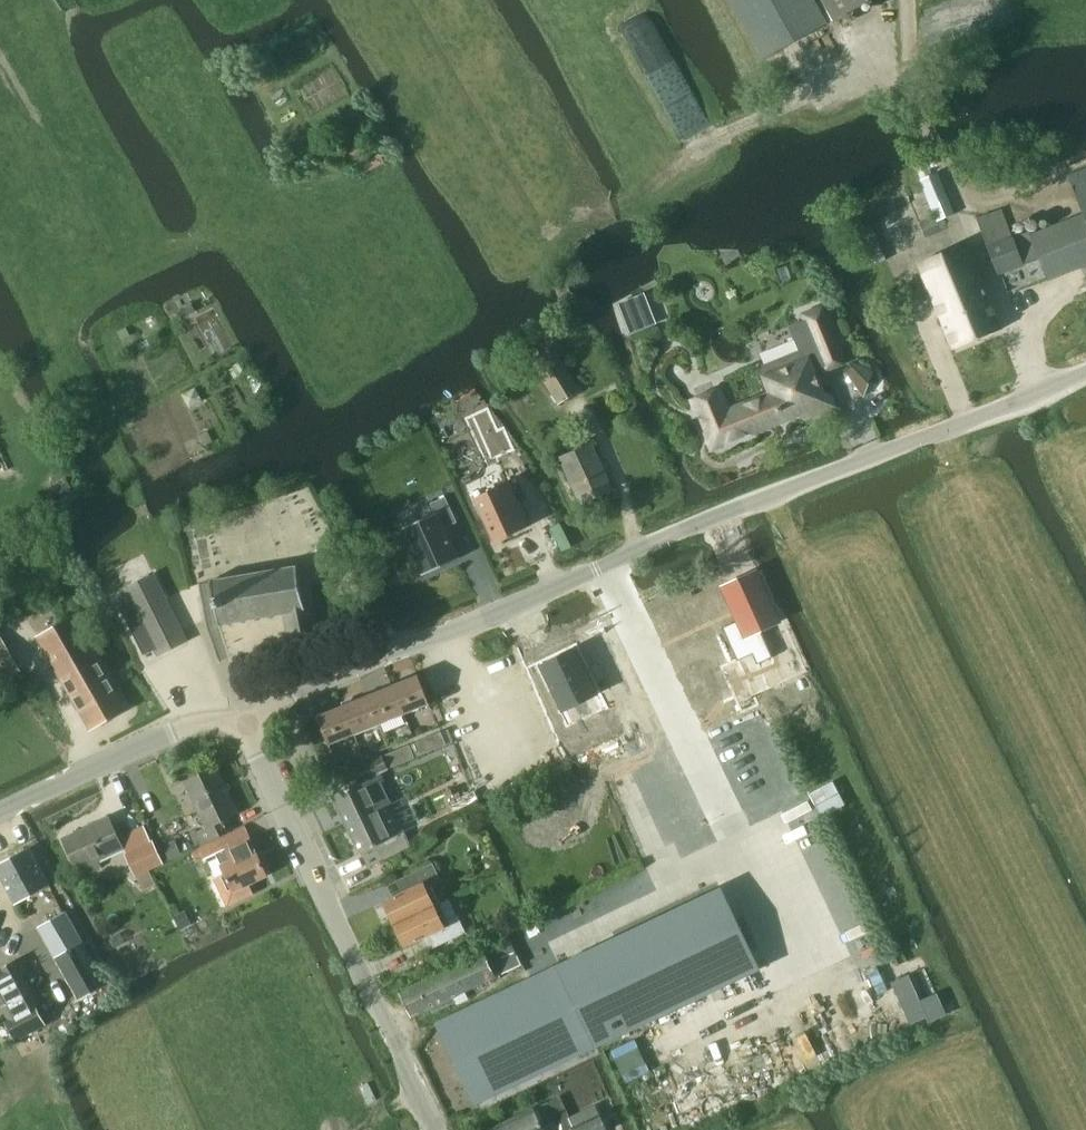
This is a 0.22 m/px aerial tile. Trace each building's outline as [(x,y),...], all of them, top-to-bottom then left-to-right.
[(762,60),(827,24),(814,0),(729,0),(762,60)] [(869,0),(824,0),(835,19),(869,0)] [(349,155),(351,160),(367,154),(365,149),(349,155)] [(381,156),(361,166),(365,175),(385,165),(381,156)] [(1069,175),(1084,214),(1085,220),(1085,168),(1069,175)] [(937,222),(956,214),(939,173),(921,180),(937,222)] [(977,219),(998,275),(1039,259),(1048,281),(1085,266),(1085,220),(1084,214),(1014,241),(1002,209),(977,219)] [(885,260),(871,226),(853,234),(867,268),(885,260)] [(967,244),(948,252),(970,303),(963,305),(977,340),(1002,329),(967,244)] [(948,252),(919,264),(954,349),(977,340),(963,305),(970,303),(948,252)] [(656,326),(644,294),(616,305),(629,336),(656,326)] [(192,304),(185,307),(190,315),(196,312),(192,304)] [(715,398),(697,406),(714,447),(805,410),(803,406),(817,401),(806,373),(818,368),(820,372),(840,364),(818,309),(798,317),(814,359),(760,380),(767,397),(722,415),(715,398)] [(127,329),(119,333),(123,341),(131,337),(127,329)] [(581,391),(555,350),(532,364),(558,405),(581,391)] [(239,363),(229,369),(235,379),(245,373),(239,363)] [(669,377),(678,381),(681,372),(672,369),(669,377)] [(201,399),(195,387),(183,393),(189,405),(201,399)] [(481,415),(470,422),(489,453),(506,443),(493,422),(487,425),(481,415)] [(582,503),(611,491),(590,444),(562,456),(582,503)] [(512,485),(478,499),(504,544),(532,528),(512,485)] [(439,513),(403,529),(424,575),(460,559),(445,525),(458,519),(448,497),(435,503),(439,513)] [(746,552),(717,565),(738,596),(722,600),(738,631),(749,624),(754,633),(764,627),(761,622),(777,616),(746,552)] [(288,638),(319,633),(315,610),(318,609),(311,564),(212,580),(220,625),(284,614),(288,638)] [(127,593),(116,599),(144,656),(156,650),(159,656),(188,641),(154,575),(126,589),(127,593)] [(89,730),(127,708),(74,616),(36,638),(89,730)] [(16,665),(0,637),(0,673),(16,665)] [(571,646),(545,658),(567,707),(593,695),(571,646)] [(418,675),(392,685),(404,715),(430,704),(418,675)] [(404,715),(392,685),(367,695),(379,725),(404,715)] [(379,725),(367,695),(342,705),(354,735),(379,725)] [(354,735),(342,705),(317,716),(329,745),(354,735)] [(441,732),(428,737),(434,750),(446,744),(441,732)] [(428,737),(416,742),(421,755),(434,750),(428,737)] [(410,745),(397,750),(402,762),(415,757),(410,745)] [(397,750),(385,755),(390,767),(402,762),(397,750)] [(346,824),(390,803),(380,783),(385,781),(382,773),(389,770),(382,755),(341,774),(347,788),(332,795),(346,824)] [(229,819),(240,814),(217,767),(184,782),(206,828),(192,834),(198,847),(235,830),(229,819)] [(473,788),(448,799),(452,809),(478,799),(473,788)] [(514,810),(526,805),(519,790),(507,794),(514,810)] [(404,834),(390,803),(346,824),(360,854),(373,848),(380,861),(410,847),(404,834)] [(458,816),(456,821),(459,826),(463,828),(468,826),(470,821),(468,816),(463,814),(458,816)] [(77,871),(125,849),(110,817),(62,839),(77,871)] [(220,838),(199,847),(205,859),(216,855),(220,864),(226,875),(215,880),(228,907),(254,894),(250,885),(268,877),(257,854),(250,838),(226,850),(220,838)] [(154,843),(127,855),(137,876),(164,864),(154,843)] [(163,850),(170,863),(183,856),(176,843),(163,850)] [(49,884),(30,848),(0,865),(0,876),(14,903),(49,884)] [(393,925),(435,905),(427,887),(441,881),(433,864),(400,879),(406,891),(382,902),(393,925)] [(723,891),(437,1025),(474,1105),(761,971),(723,891)] [(438,946),(465,933),(450,898),(435,905),(393,925),(403,948),(432,934),(438,946)] [(113,982),(73,910),(45,925),(85,997),(113,982)] [(48,946),(39,925),(24,932),(34,953),(48,946)] [(522,965),(520,960),(507,933),(479,945),(483,953),(400,992),(412,1017),(432,1007),(435,1012),(448,1006),(446,1001),(510,971),(522,965)] [(0,968),(0,973),(15,1001),(1,1008),(6,1018),(5,1018),(17,1041),(46,1025),(29,994),(32,992),(15,960),(0,968)] [(0,1009),(1,1008),(15,1001),(0,973),(0,1008),(0,1009)] [(909,976),(893,983),(911,1026),(927,1019),(929,1023),(945,1016),(936,995),(920,1002),(909,976)] [(487,1129),(567,1129),(571,1128),(572,1128),(569,1120),(559,1098),(534,1109),(534,1108),(487,1129)] [(569,1120),(572,1128),(571,1128),(572,1129),(607,1129),(600,1115),(596,1107),(569,1120)]
